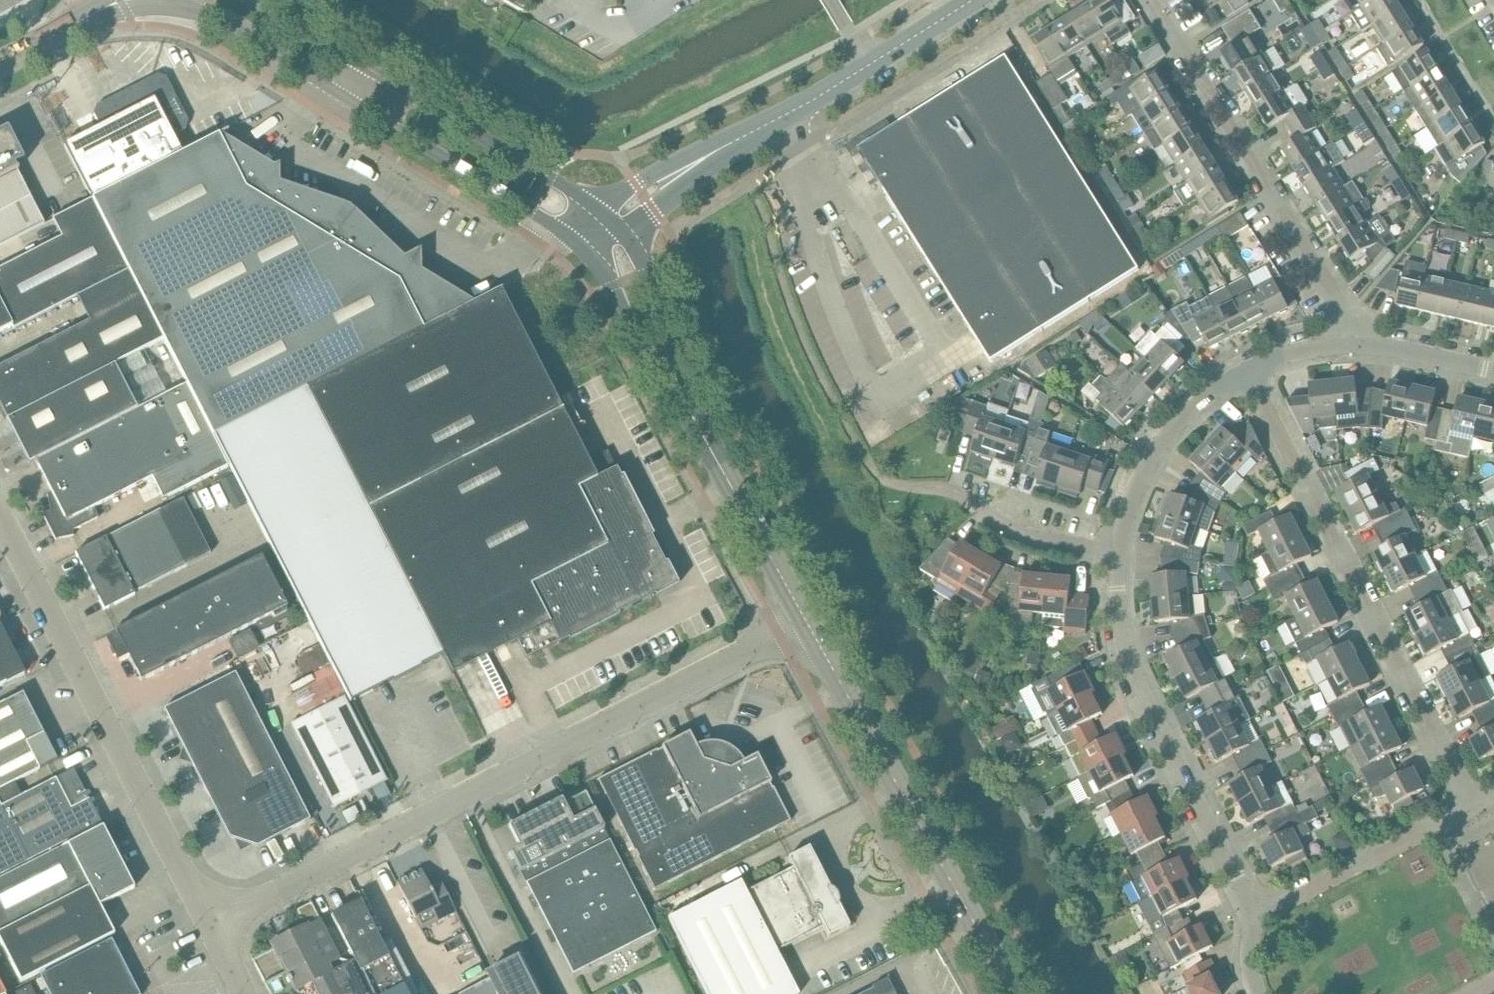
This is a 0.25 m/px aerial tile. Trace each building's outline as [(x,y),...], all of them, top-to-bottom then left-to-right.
[(503,1),(523,12),(529,0),(504,0),(503,1)] [(1087,6),(1105,34),(1112,46),(1131,34),(1126,24),(1136,18),(1134,16),(1124,0),(1119,0),(1113,4),(1110,0),(1097,0),(1087,6)] [(1134,16),(1139,13),(1131,0),(1124,0),(1134,16)] [(1228,2),(1235,12),(1249,4),(1247,0),(1232,0),(1228,2)] [(1292,0),(1278,0),(1284,11),(1295,4),(1292,0)] [(1354,11),(1372,0),(1347,0),(1354,11)] [(1396,0),(1372,0),(1354,11),(1351,14),(1362,32),(1372,26),(1400,8),(1396,0)] [(1227,17),(1235,12),(1228,2),(1221,7),(1227,17)] [(1087,46),(1105,34),(1087,6),(1069,17),(1087,46)] [(1372,26),(1384,44),(1412,26),(1400,8),(1372,26)] [(1215,10),(1204,17),(1210,26),(1211,27),(1222,21),(1215,10)] [(1234,46),(1222,53),(1234,73),(1262,55),(1250,36),(1261,29),(1250,10),(1222,28),(1234,46)] [(1069,17),(1051,29),(1068,57),(1087,46),(1069,17)] [(1311,24),(1316,32),(1317,35),(1325,30),(1318,20),(1311,24)] [(1311,24),(1300,31),(1312,49),(1315,47),(1322,43),(1317,35),(1316,32),(1311,24)] [(1412,26),(1384,44),(1377,48),(1389,67),(1424,45),(1412,26)] [(1076,70),(1068,57),(1051,29),(1031,41),(1048,68),(1051,74),(1037,83),(1053,110),(1069,100),(1057,82),(1076,70)] [(1331,40),(1325,30),(1317,35),(1322,43),(1323,45),(1331,40)] [(1145,68),(1166,55),(1159,44),(1139,57),(1145,68)] [(1328,53),(1340,71),(1348,66),(1336,48),(1328,53)] [(1399,68),(1392,72),(1404,91),(1411,87),(1439,70),(1427,50),(1399,68)] [(1320,51),(1310,57),(1319,71),(1329,65),(1320,51)] [(1262,55),(1234,73),(1245,91),(1273,73),(1262,55)] [(991,362),(1002,355),(1139,270),(1006,57),(858,149),(991,362)] [(1134,61),(1125,66),(1126,69),(1131,77),(1140,71),(1134,61)] [(1329,65),(1319,71),(1325,81),(1335,75),(1329,65)] [(1354,77),(1348,66),(1340,71),(1346,81),(1354,77)] [(1411,87),(1404,91),(1415,110),(1450,88),(1439,70),(1411,87)] [(1146,75),(1108,98),(1113,106),(1118,103),(1127,117),(1132,114),(1169,91),(1157,72),(1148,78),(1146,75)] [(1273,73),(1245,91),(1257,109),(1285,92),(1273,73)] [(82,135),(64,144),(82,179),(92,199),(182,153),(173,135),(185,129),(188,120),(170,84),(167,77),(158,74),(150,78),(96,105),(94,114),(100,126),(82,135)] [(1118,74),(1108,80),(1113,88),(1123,82),(1118,74)] [(1098,87),(1103,94),(1113,88),(1108,80),(1098,87)] [(1285,92),(1257,109),(1269,128),(1283,119),(1290,129),(1310,117),(1304,106),(1307,104),(1306,104),(1309,102),(1298,85),(1296,86),(1295,85),(1285,92)] [(1450,88),(1415,110),(1427,128),(1462,106),(1450,88)] [(1169,91),(1132,114),(1143,133),(1152,127),(1181,109),(1169,91)] [(1363,91),(1355,96),(1362,106),(1369,101),(1363,91)] [(1061,105),(1053,110),(1063,126),(1071,121),(1061,105)] [(1462,106),(1427,128),(1438,147),(1473,125),(1462,106)] [(1144,135),(1143,136),(1151,150),(1153,149),(1155,151),(1164,145),(1192,128),(1181,109),(1152,127),(1143,133),(1144,135)] [(1357,109),(1346,116),(1355,129),(1365,123),(1357,109)] [(1296,139),(1281,149),(1293,168),(1321,150),(1310,132),(1317,128),(1310,117),(1290,129),(1296,139)] [(1372,123),(1379,133),(1386,128),(1380,118),(1372,123)] [(1071,121),(1063,126),(1068,133),(1073,130),(1078,127),(1074,119),(1071,121)] [(1365,123),(1355,129),(1363,143),(1374,137),(1365,123)] [(1438,147),(1435,149),(1447,168),(1452,176),(1461,184),(1487,154),(1482,146),(1485,144),(1473,125),(1438,147)] [(44,224),(17,171),(19,170),(18,168),(17,169),(15,165),(24,160),(8,128),(0,132),(0,246),(44,224)] [(1192,128),(1164,145),(1175,164),(1204,146),(1192,128)] [(1386,128),(1379,133),(1385,143),(1392,138),(1386,128)] [(182,153),(92,199),(128,270),(164,340),(187,384),(190,389),(399,282),(421,271),(421,249),(401,259),(354,214),(348,209),(340,206),(280,186),(280,163),(243,182),(219,136),(228,131),(228,130),(182,153)] [(1082,145),(1078,148),(1090,166),(1094,164),(1101,159),(1090,141),(1082,145)] [(1376,141),(1369,146),(1375,157),(1383,152),(1376,141)] [(1321,150),(1293,168),(1305,186),(1333,168),(1345,161),(1333,143),(1321,150)] [(1204,146),(1175,164),(1187,182),(1215,164),(1204,146)] [(1403,156),(1396,160),(1401,170),(1409,165),(1403,156)] [(1101,159),(1094,164),(1105,182),(1113,177),(1101,159)] [(1187,182),(1174,190),(1185,208),(1198,200),(1227,183),(1215,164),(1187,182)] [(1478,185),(1490,188),(1493,190),(1493,168),(1482,166),(1478,185)] [(1333,168),(1305,186),(1316,204),(1344,187),(1333,168)] [(1393,168),(1385,172),(1392,183),(1399,178),(1393,168)] [(1113,177),(1105,182),(1117,200),(1124,196),(1113,177)] [(1399,178),(1392,183),(1398,193),(1406,188),(1399,178)] [(1344,187),(1316,204),(1328,223),(1364,200),(1353,182),(1344,187)] [(1227,183),(1198,200),(1208,216),(1201,220),(1205,227),(1230,212),(1227,209),(1239,202),(1227,183)] [(1128,195),(1118,202),(1124,212),(1134,206),(1128,195)] [(1364,200),(1328,223),(1339,241),(1367,223),(1362,214),(1370,209),(1371,204),(1367,198),(1364,200)] [(11,326),(13,329),(77,296),(128,270),(92,199),(72,209),(53,219),(62,237),(0,269),(0,331),(11,326)] [(1226,240),(1249,225),(1241,212),(1217,227),(1226,240)] [(1136,214),(1128,219),(1140,237),(1147,232),(1136,214)] [(1367,223),(1339,241),(1351,260),(1356,257),(1358,261),(1367,256),(1372,264),(1370,267),(1379,275),(1395,256),(1386,249),(1397,242),(1380,215),(1367,223)] [(1444,239),(1456,241),(1458,233),(1446,230),(1444,239)] [(1147,232),(1140,237),(1146,247),(1154,242),(1147,232)] [(1214,239),(1209,232),(1199,238),(1204,246),(1214,239)] [(1470,236),(1458,233),(1456,241),(1468,244),(1470,236)] [(1191,243),(1181,250),(1185,257),(1196,251),(1191,243)] [(1175,264),(1185,257),(1181,250),(1171,256),(1175,264)] [(1418,310),(1426,277),(1428,267),(1406,262),(1396,305),(1418,310)] [(1160,263),(1152,268),(1156,274),(1152,277),(1155,281),(1166,273),(1165,270),(1160,263)] [(1391,269),(1375,289),(1395,293),(1397,284),(1400,271),(1392,270),(1391,269)] [(0,367),(0,405),(7,420),(115,366),(164,340),(128,270),(77,296),(89,321),(0,367)] [(1280,275),(1253,289),(1268,319),(1298,304),(1280,275)] [(1418,310),(1439,315),(1447,282),(1426,277),(1418,310)] [(1249,329),(1268,319),(1253,289),(1247,278),(1228,287),(1249,329)] [(1481,325),(1493,328),(1493,281),(1491,280),(1489,292),(1481,325)] [(399,282),(190,389),(214,436),(493,293),(493,292),(423,327),(399,282)] [(1468,287),(1447,282),(1439,315),(1460,320),(1468,287)] [(1210,300),(1214,309),(1230,339),(1249,329),(1228,287),(1208,297),(1210,300)] [(1489,292),(1468,287),(1460,320),(1481,325),(1489,292)] [(493,293),(214,436),(233,473),(343,689),(346,695),(350,702),(443,655),(452,674),(454,673),(491,654),(492,654),(517,641),(526,658),(546,648),(552,645),(558,642),(559,644),(567,640),(568,642),(629,611),(627,609),(654,595),(656,597),(658,596),(679,585),(668,564),(667,562),(665,563),(646,527),(648,526),(623,475),(621,477),(616,468),(597,478),(588,460),(565,415),(556,398),(500,289),(493,293)] [(1210,349),(1230,339),(1214,309),(1210,300),(1191,310),(1187,303),(1173,310),(1172,311),(1194,344),(1204,338),(1210,349)] [(1088,317),(1093,324),(1103,318),(1099,310),(1088,317)] [(1089,334),(1093,324),(1088,317),(1079,322),(1083,329),(1089,334)] [(1111,326),(1103,318),(1093,324),(1099,333),(1111,326)] [(1145,357),(1169,380),(1185,363),(1176,355),(1184,346),(1164,327),(1156,336),(1151,332),(1136,348),(1145,357)] [(1082,340),(1077,332),(1066,339),(1071,347),(1082,340)] [(1034,380),(1055,367),(1045,352),(1017,370),(1034,380)] [(1145,357),(1130,372),(1154,395),(1169,380),(1145,357)] [(1139,411),(1154,395),(1130,372),(1121,364),(1107,380),(1139,411)] [(115,366),(7,420),(30,465),(36,462),(137,409),(115,366)] [(1139,411),(1107,380),(1102,376),(1092,386),(1101,394),(1096,400),(1101,404),(1100,405),(1124,427),(1139,411)] [(1333,382),(1332,382),(1336,417),(1337,426),(1337,429),(1358,427),(1370,428),(1372,399),(1358,400),(1355,380),(1343,381),(1343,379),(1333,380),(1333,382)] [(1372,399),(1370,428),(1382,428),(1382,415),(1405,421),(1413,387),(1412,387),(1412,384),(1393,380),(1392,382),(1390,382),(1388,391),(1385,402),(1372,399)] [(1287,401),(1286,401),(1302,432),(1302,433),(1303,433),(1314,432),(1314,425),(1320,425),(1320,428),(1337,426),(1336,417),(1332,382),(1321,383),(1321,381),(1311,382),(1311,385),(1309,385),(1310,399),(1288,401),(1287,401)] [(137,409),(36,462),(51,492),(48,494),(47,494),(51,511),(43,515),(55,540),(69,537),(75,536),(72,531),(99,517),(94,508),(152,478),(163,500),(228,467),(186,384),(160,398),(137,409)] [(1414,387),(1413,387),(1405,421),(1427,426),(1424,438),(1436,441),(1442,415),(1431,412),(1436,392),(1434,392),(1434,389),(1415,385),(1414,387)] [(1469,458),(1474,437),(1481,403),(1471,400),(1471,398),(1461,396),(1461,398),(1459,397),(1454,418),(1442,415),(1436,441),(1434,450),(1469,458)] [(963,399),(951,405),(968,423),(965,430),(977,434),(975,439),(971,451),(982,455),(981,457),(991,460),(992,458),(993,458),(1004,426),(1008,415),(1009,412),(987,404),(986,406),(963,399)] [(1481,403),(1474,437),(1492,441),(1489,453),(1493,454),(1493,406),(1493,405),(1493,403),(1483,401),(1483,403),(1481,403)] [(1004,426),(993,458),(1003,462),(1003,464),(1012,467),(1013,465),(1015,466),(1020,452),(1031,456),(1033,450),(1042,425),(1030,421),(1030,423),(1008,415),(1004,426)] [(1031,456),(1028,465),(1039,469),(1036,479),(1038,480),(1036,484),(1055,491),(1057,486),(1058,487),(1069,454),(1071,449),(1049,441),(1053,428),(1042,425),(1033,450),(1031,456)] [(1220,427),(1206,442),(1208,444),(1207,445),(1236,473),(1252,456),(1257,461),(1265,453),(1253,427),(1238,442),(1223,428),(1221,429),(1220,427)] [(937,440),(940,441),(948,443),(951,433),(941,430),(937,440)] [(1315,436),(1307,440),(1314,452),(1321,448),(1315,436)] [(1204,444),(1191,459),(1192,460),(1191,462),(1206,476),(1196,487),(1221,502),(1227,492),(1221,488),(1236,473),(1207,445),(1206,446),(1204,444)] [(1060,487),(1058,492),(1077,498),(1079,493),(1080,494),(1083,486),(1106,494),(1107,491),(1115,472),(1106,469),(1109,462),(1071,449),(1069,454),(1058,487),(1060,487)] [(1355,482),(1337,491),(1342,501),(1340,503),(1345,512),(1347,511),(1347,512),(1378,496),(1368,476),(1380,470),(1374,459),(1368,462),(1350,471),(1355,482)] [(1479,484),(1485,495),(1493,490),(1493,477),(1479,484)] [(1166,496),(1160,513),(1164,515),(1164,516),(1196,527),(1202,530),(1208,532),(1215,513),(1221,502),(1196,487),(1191,501),(1171,494),(1170,498),(1166,496)] [(1378,496),(1347,512),(1352,522),(1350,523),(1355,532),(1357,531),(1358,533),(1382,521),(1387,531),(1411,519),(1405,508),(1399,511),(1395,503),(1384,506),(1378,496)] [(183,498),(75,553),(104,610),(135,595),(134,593),(188,565),(212,554),(183,498)] [(1266,513),(1243,526),(1248,537),(1260,531),(1270,551),(1301,536),(1296,526),(1298,525),(1294,516),(1291,517),(1290,515),(1272,524),(1266,513)] [(1159,517),(1153,535),(1157,536),(1156,538),(1166,542),(1170,543),(1165,558),(1191,562),(1201,563),(1203,549),(1196,548),(1202,530),(1196,527),(1164,516),(1163,518),(1159,517)] [(1393,542),(1374,551),(1379,562),(1377,563),(1382,572),(1384,571),(1385,572),(1416,556),(1405,536),(1417,530),(1411,519),(1387,531),(1393,542)] [(1474,528),(1462,533),(1478,564),(1489,558),(1474,528)] [(1270,551),(1261,556),(1271,577),(1263,581),(1269,591),(1293,579),(1288,569),(1312,557),(1306,546),(1308,545),(1304,536),(1302,537),(1301,536),(1270,551)] [(936,552),(920,569),(939,580),(937,583),(957,595),(982,554),(961,542),(959,545),(948,539),(936,552)] [(1416,556),(1385,572),(1390,582),(1387,583),(1392,592),(1394,591),(1395,593),(1409,586),(1414,584),(1419,594),(1443,582),(1437,571),(1427,550),(1416,556)] [(287,607),(275,584),(285,579),(272,552),(188,594),(214,644),(274,614),(276,617),(286,612),(284,608),(287,607)] [(982,554),(957,595),(977,607),(988,614),(996,600),(1002,591),(991,584),(1000,569),(1002,566),(995,561),(982,554)] [(1152,587),(1150,587),(1151,598),(1153,598),(1153,599),(1188,596),(1186,573),(1190,574),(1200,575),(1201,563),(1191,562),(1165,558),(1166,575),(1151,576),(1152,587)] [(1003,617),(999,632),(1016,638),(1020,624),(1032,625),(1034,613),(1044,614),(1048,576),(1033,575),(1024,574),(1024,577),(1023,586),(1010,585),(1008,595),(1006,617),(1003,617)] [(1044,614),(1042,626),(1065,629),(1064,632),(1086,634),(1089,597),(1070,595),(1071,579),(1048,576),(1044,614)] [(1293,579),(1269,591),(1274,602),(1286,596),(1296,617),(1328,601),(1323,591),(1325,590),(1320,581),(1318,582),(1317,580),(1299,590),(1293,579)] [(1420,607),(1406,614),(1411,624),(1409,625),(1414,635),(1416,634),(1417,635),(1459,613),(1463,611),(1452,590),(1448,592),(1443,582),(1419,594),(1424,605),(1420,607)] [(1223,583),(1223,591),(1235,591),(1235,583),(1223,583)] [(128,657),(141,682),(214,644),(188,594),(115,632),(117,635),(105,641),(116,663),(128,657)] [(1153,601),(1149,601),(1151,621),(1155,620),(1155,623),(1176,621),(1177,635),(1178,635),(1206,627),(1202,615),(1196,617),(1194,596),(1188,596),(1153,599),(1153,601)] [(1296,617),(1285,623),(1292,636),(1301,654),(1309,650),(1325,642),(1320,631),(1338,622),(1333,611),(1335,610),(1330,601),(1328,602),(1328,601),(1296,617)] [(933,617),(940,622),(946,613),(939,609),(933,617)] [(1459,613),(1417,635),(1421,644),(1419,645),(1424,655),(1426,654),(1427,656),(1446,646),(1451,657),(1475,645),(1469,634),(1459,613)] [(16,679),(25,674),(0,624),(0,687),(16,679)] [(1184,648),(1166,657),(1171,668),(1169,669),(1173,678),(1176,677),(1176,678),(1207,663),(1214,659),(1205,640),(1209,639),(1206,627),(1178,635),(1184,648)] [(1325,642),(1301,654),(1307,665),(1315,661),(1309,650),(1325,642)] [(1349,643),(1318,659),(1329,680),(1360,664),(1355,654),(1357,653),(1352,644),(1350,645),(1349,643)] [(1439,679),(1437,680),(1446,697),(1448,696),(1449,698),(1479,682),(1491,676),(1480,655),(1475,645),(1451,657),(1456,667),(1438,677),(1439,679)] [(1084,649),(1076,652),(1080,661),(1088,657),(1084,649)] [(1028,652),(1027,665),(1038,667),(1040,653),(1028,652)] [(983,661),(976,658),(972,668),(980,670),(983,661)] [(1207,663),(1176,678),(1181,688),(1179,689),(1184,698),(1186,697),(1187,699),(1205,690),(1210,700),(1234,688),(1229,677),(1227,678),(1217,658),(1214,659),(1207,663)] [(1037,683),(1032,685),(1048,716),(1092,693),(1095,691),(1091,684),(1079,661),(1037,683)] [(1339,700),(1328,706),(1333,717),(1357,704),(1352,694),(1370,685),(1365,674),(1367,673),(1362,664),(1360,665),(1360,664),(1329,680),(1339,700)] [(991,676),(980,672),(976,684),(987,687),(991,676)] [(192,763),(201,783),(273,746),(235,673),(164,709),(183,747),(180,759),(192,763)] [(313,676),(294,688),(304,704),(323,692),(313,676)] [(1449,698),(1453,707),(1451,708),(1456,717),(1458,716),(1459,718),(1478,709),(1483,719),(1493,714),(1493,700),(1490,702),(1479,682),(1449,698)] [(1216,711),(1197,720),(1203,731),(1201,732),(1205,741),(1207,740),(1208,741),(1239,725),(1250,720),(1234,688),(1210,700),(1216,711)] [(1282,689),(1277,692),(1283,703),(1293,697),(1291,692),(1282,689)] [(58,760),(23,692),(0,704),(0,789),(58,760)] [(1092,693),(1048,716),(1058,736),(1059,735),(1066,747),(1096,731),(1090,720),(1099,716),(1102,714),(1099,706),(1092,693)] [(290,724),(333,808),(387,780),(344,697),(290,724)] [(1357,704),(1333,717),(1338,726),(1340,725),(1350,747),(1360,742),(1391,726),(1386,717),(1389,716),(1384,707),(1382,708),(1381,706),(1368,712),(1362,715),(1357,704)] [(1470,739),(1481,761),(1493,754),(1493,714),(1483,719),(1488,730),(1470,739)] [(1014,719),(993,730),(998,739),(1014,731),(1019,728),(1014,719)] [(1239,725),(1208,741),(1213,751),(1211,752),(1215,761),(1218,760),(1219,762),(1237,752),(1242,763),(1266,751),(1261,740),(1250,746),(1239,725)] [(1350,747),(1349,748),(1365,779),(1389,767),(1384,757),(1402,747),(1401,746),(1403,745),(1394,727),(1392,728),(1391,726),(1360,742),(1350,747)] [(1096,731),(1066,747),(1072,759),(1081,777),(1090,772),(1123,755),(1126,753),(1123,746),(1117,734),(1101,742),(1096,731)] [(597,780),(604,794),(654,891),(790,821),(757,755),(743,762),(740,757),(736,753),(731,749),(726,746),(723,745),(719,744),(713,743),(707,743),(701,744),(696,746),(689,733),(661,747),(662,748),(657,751),(657,750),(597,780)] [(1015,733),(1003,740),(1009,752),(1018,748),(1020,742),(1015,733)] [(251,844),(257,847),(310,820),(273,746),(201,783),(229,837),(236,839),(241,850),(251,844)] [(1248,773),(1229,783),(1235,794),(1233,795),(1237,804),(1239,803),(1240,804),(1271,788),(1261,767),(1272,762),(1266,751),(1242,763),(1248,773)] [(1081,777),(1078,778),(1089,799),(1091,798),(1096,809),(1106,804),(1111,801),(1121,796),(1131,791),(1125,780),(1131,778),(1134,776),(1130,768),(1123,755),(1090,772),(1081,777)] [(1389,767),(1365,779),(1374,798),(1387,795),(1395,811),(1413,802),(1411,797),(1424,790),(1413,768),(1394,778),(1389,767)] [(67,772),(54,779),(22,795),(1,806),(0,805),(0,876),(100,825),(102,824),(88,796),(77,775),(67,772)] [(1271,788),(1240,804),(1245,813),(1243,815),(1247,824),(1250,823),(1251,825),(1269,815),(1274,826),(1298,814),(1282,782),(1271,788)] [(1111,801),(1106,804),(1121,834),(1155,817),(1158,815),(1155,808),(1148,796),(1137,802),(1131,791),(1121,796),(1111,801)] [(510,853),(561,953),(572,975),(656,932),(585,793),(564,804),(561,799),(508,827),(519,848),(510,853)] [(1322,802),(1314,805),(1317,813),(1326,809),(1322,802)] [(1280,836),(1261,845),(1272,867),(1286,861),(1288,866),(1306,857),(1298,840),(1310,834),(1305,824),(1319,817),(1313,806),(1298,814),(1274,826),(1280,836)] [(1155,817),(1121,834),(1132,855),(1137,853),(1142,864),(1164,853),(1158,842),(1162,840),(1166,838),(1162,830),(1155,817)] [(1388,822),(1391,830),(1403,824),(1399,817),(1388,822)] [(108,937),(114,934),(100,906),(134,888),(103,826),(0,879),(0,941),(21,982),(108,937)] [(787,858),(792,868),(746,892),(740,881),(667,918),(706,993),(798,993),(777,951),(823,928),(828,937),(849,927),(838,905),(838,902),(838,899),(837,897),(836,894),(834,892),(832,890),(829,888),(809,847),(787,858)] [(1142,864),(1126,872),(1131,882),(1142,902),(1147,899),(1186,879),(1190,877),(1186,870),(1180,858),(1169,864),(1164,853),(1142,864)] [(406,878),(397,883),(398,886),(415,919),(432,910),(438,921),(456,912),(439,879),(439,880),(429,885),(421,871),(406,878)] [(1142,902),(1139,903),(1155,935),(1167,929),(1174,925),(1185,920),(1179,910),(1194,901),(1198,900),(1194,892),(1186,879),(1147,899),(1142,902)] [(331,915),(354,960),(372,993),(389,993),(404,986),(360,901),(331,915)] [(272,944),(275,948),(286,971),(298,993),(372,993),(354,960),(349,963),(330,973),(327,966),(340,959),(321,922),(320,922),(311,903),(297,909),(306,927),(272,944)] [(1155,935),(1154,936),(1170,969),(1180,964),(1182,963),(1199,954),(1210,949),(1213,947),(1209,940),(1202,925),(1195,929),(1189,918),(1185,920),(1174,925),(1167,929),(1155,935)] [(112,939),(40,976),(49,993),(139,993),(112,939)] [(1126,950),(1116,956),(1122,966),(1132,961),(1126,950)] [(1217,991),(1225,987),(1221,980),(1211,960),(1204,963),(1199,954),(1182,963),(1187,972),(1182,975),(1188,988),(1192,993),(1219,993),(1217,991)] [(487,974),(489,979),(490,979),(498,993),(538,993),(518,955),(508,961),(492,969),(493,971),(487,974)] [(461,993),(498,993),(490,979),(489,979),(461,993)] [(886,981),(861,993),(893,993),(886,981)] [(13,993),(36,993),(31,985),(13,993)]
